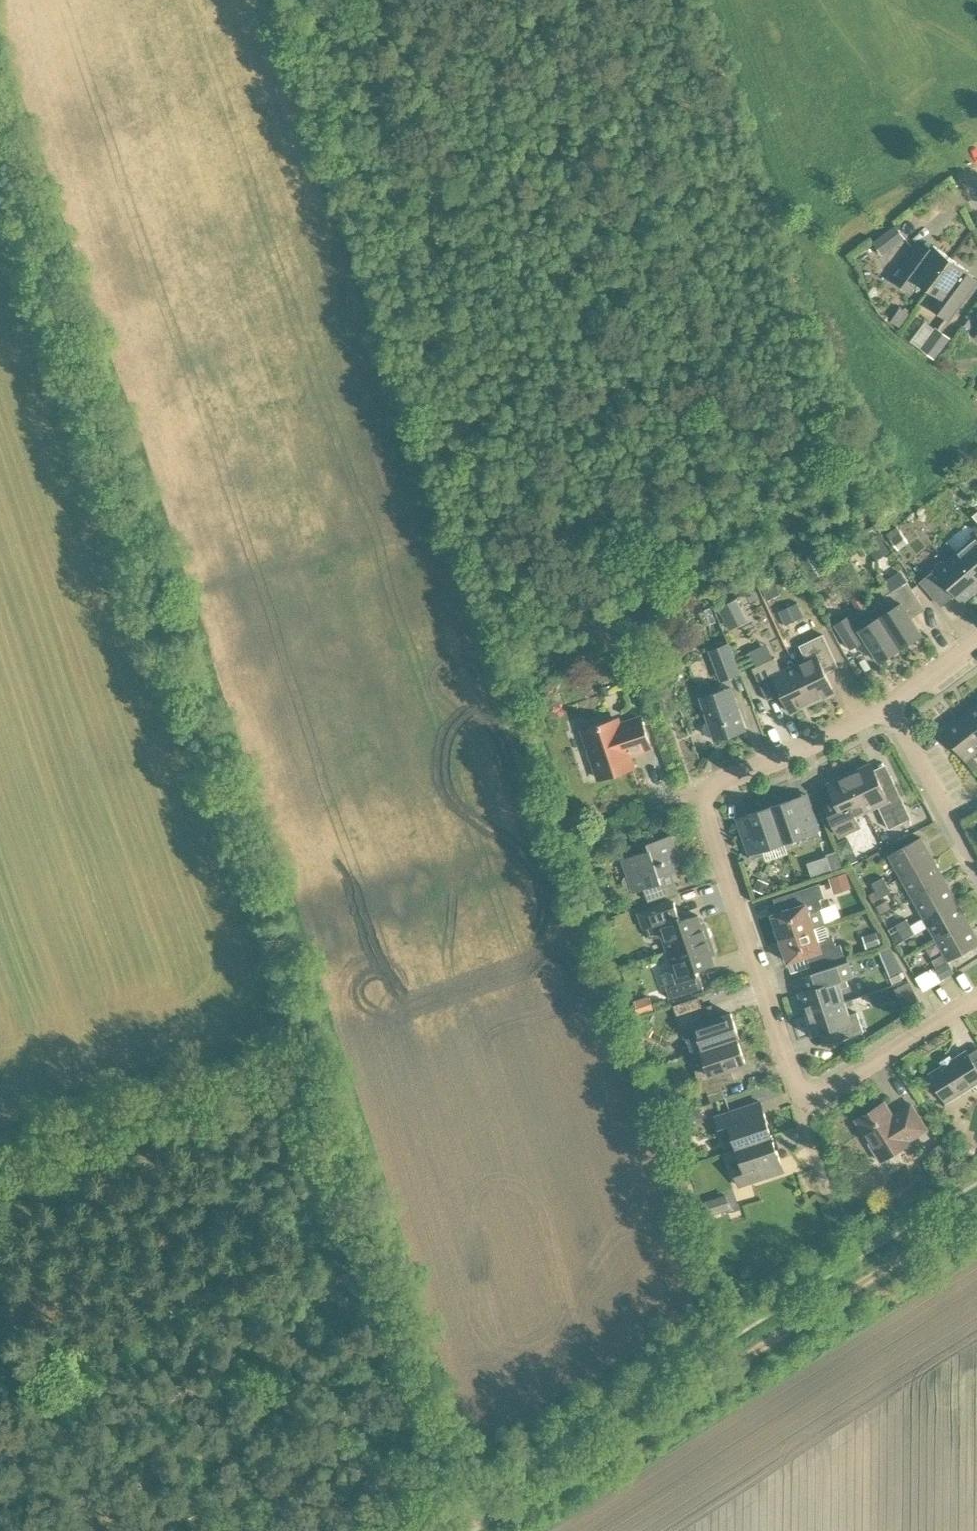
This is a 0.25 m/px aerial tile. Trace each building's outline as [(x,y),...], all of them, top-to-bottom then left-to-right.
[(905,238),(895,225),(872,243),(882,256),(905,238)] [(929,289),(951,258),(934,245),(932,247),(922,240),(893,280),(910,292),(918,281),(929,289)] [(929,289),(939,296),(931,308),(948,320),(976,280),(976,277),(951,258),(929,289)] [(910,313),(901,307),(892,320),(902,326),(910,313)] [(935,327),(920,349),(936,360),(951,339),(935,327)] [(909,544),(895,526),(886,533),(899,551),(909,544)] [(878,534),(864,543),(876,560),(890,551),(878,534)] [(976,577),(976,534),(969,540),(971,542),(957,554),(976,577)] [(815,554),(801,564),(810,578),(825,567),(815,554)] [(976,590),(976,577),(957,554),(943,566),(942,564),(921,582),(941,605),(955,593),(963,602),(976,590)] [(880,616),(901,648),(922,635),(907,611),(921,603),(902,574),(887,583),(892,591),(884,596),(892,608),(880,616)] [(773,582),(762,588),(770,602),(781,596),(773,582)] [(738,599),(718,608),(729,630),(748,621),(738,599)] [(901,648),(880,616),(871,602),(835,625),(850,649),(865,639),(880,662),(901,648)] [(798,603),(779,612),(785,626),(804,616),(798,603)] [(795,665),(812,702),(834,692),(825,673),(838,667),(823,635),(799,646),(806,660),(795,665)] [(721,682),(741,675),(730,644),(710,651),(721,682)] [(812,702),(795,665),(782,672),(775,657),(752,668),(767,701),(782,694),(790,712),(812,702)] [(745,730),(731,688),(701,698),(708,721),(705,723),(703,727),(703,731),(706,735),(709,737),(713,736),(715,740),(745,730)] [(962,717),(976,735),(976,705),(962,717)] [(976,751),(976,735),(962,717),(943,732),(973,771),(976,768),(976,762),(972,755),(976,751)] [(628,754),(650,747),(641,718),(619,726),(617,720),(583,731),(599,779),(633,768),(628,754)] [(849,774),(866,811),(878,805),(889,829),(911,819),(892,777),(880,783),(871,764),(849,774)] [(855,816),(866,811),(849,774),(827,784),(836,803),(825,808),(838,836),(860,826),(855,816)] [(772,807),(784,842),(805,835),(807,840),(821,835),(807,795),(772,807)] [(763,849),(784,842),(772,807),(737,818),(751,859),(764,855),(763,849)] [(647,843),(649,850),(622,859),(628,875),(626,876),(624,877),(624,878),(623,880),(623,883),(624,886),(626,888),(628,889),(630,889),(632,888),(633,892),(644,889),(648,900),(677,890),(671,872),(682,868),(671,835),(647,843)] [(853,837),(837,843),(846,866),(859,861),(858,860),(862,858),(853,837)] [(902,878),(933,860),(921,839),(890,857),(902,878)] [(845,868),(838,851),(826,855),(832,873),(845,868)] [(914,899),(945,881),(933,860),(902,878),(914,899)] [(844,872),(827,877),(832,893),(849,888),(844,872)] [(877,892),(888,886),(884,878),(873,885),(877,892)] [(925,920),(957,902),(945,881),(914,899),(925,920)] [(780,939),(823,924),(818,909),(823,908),(820,899),(824,898),(820,884),(791,893),(796,907),(772,915),(780,939)] [(888,886),(877,892),(881,899),(892,893),(888,886)] [(668,952),(709,938),(706,926),(701,925),(698,915),(681,921),(674,902),(641,913),(649,938),(663,937),(668,952)] [(937,941),(969,923),(957,902),(925,920),(937,941)] [(893,938),(911,928),(907,920),(889,931),(893,938)] [(937,941),(945,955),(933,962),(937,969),(976,947),(976,938),(969,923),(937,941)] [(823,924),(780,939),(788,962),(812,954),(815,965),(844,955),(840,944),(835,946),(832,937),(828,939),(823,924)] [(911,928),(893,938),(895,943),(903,939),(904,941),(916,935),(911,928)] [(867,949),(880,945),(876,933),(863,936),(867,949)] [(709,938),(668,952),(673,967),(662,975),(670,999),(703,988),(697,969),(714,963),(711,954),(714,950),(709,938)] [(890,948),(880,952),(893,984),(903,980),(890,948)] [(806,1015),(844,1002),(840,989),(848,986),(846,978),(852,976),(848,962),(814,973),(819,987),(799,993),(806,1015)] [(910,981),(895,989),(906,1010),(921,1002),(910,981)] [(654,1011),(649,996),(633,1001),(639,1016),(654,1011)] [(737,1039),(739,1039),(731,1013),(709,1021),(704,1007),(701,1009),(697,997),(673,1005),(685,1039),(689,1037),(695,1052),(702,1050),(703,1049),(704,1050),(737,1039)] [(844,1002),(806,1015),(813,1036),(833,1030),(836,1041),(863,1032),(857,1013),(848,1015),(844,1002)] [(745,1063),(737,1039),(704,1050),(703,1049),(702,1050),(707,1066),(695,1070),(702,1092),(708,1090),(712,1102),(726,1097),(722,1086),(728,1084),(723,1070),(745,1063)] [(941,1095),(946,1102),(976,1083),(976,1059),(973,1062),(968,1054),(966,1051),(929,1074),(933,1082),(931,1092),(941,1095)] [(737,1148),(772,1136),(761,1102),(716,1117),(723,1139),(732,1135),(737,1148)] [(884,1102),(856,1120),(871,1144),(869,1144),(880,1161),(909,1143),(908,1141),(927,1129),(911,1104),(893,1115),(884,1102)] [(675,1131),(703,1122),(698,1106),(670,1115),(675,1131)] [(772,1136),(737,1148),(741,1161),(731,1164),(739,1186),(784,1171),(772,1136)] [(722,1196),(702,1202),(706,1216),(727,1210),(722,1196)]
